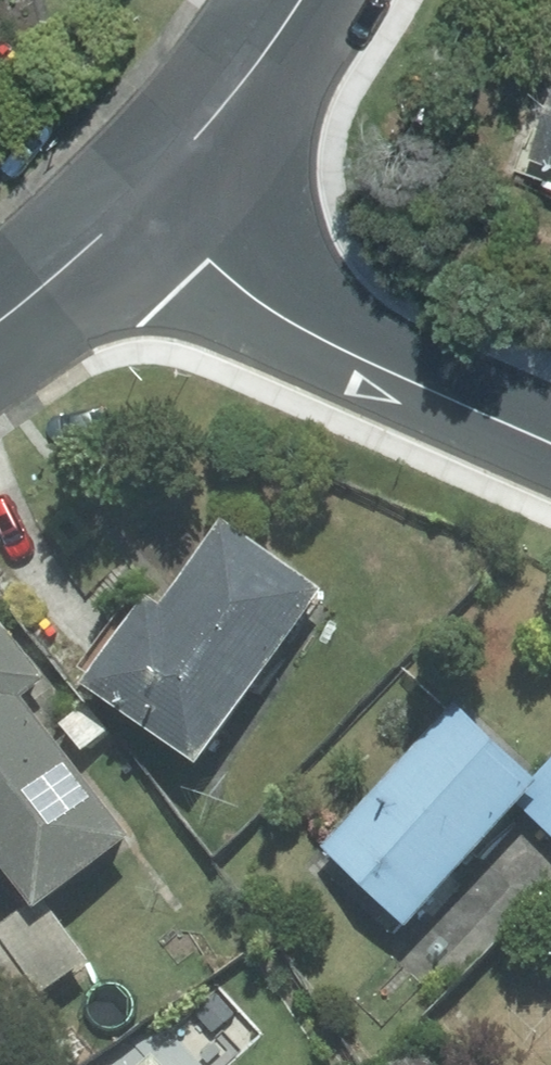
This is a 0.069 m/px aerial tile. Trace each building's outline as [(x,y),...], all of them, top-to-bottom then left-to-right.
[(332,587),(231,518),(222,531),(173,603),(157,592),(96,682),(214,761),(332,587)] [(0,929),(0,978),(31,1014),(99,956),(56,906),(144,838),(36,696),(58,680),(5,610),(0,614),(0,834),(44,892),(0,929)] [(332,843),(420,923),(527,805),(550,779),(550,775),(546,770),(465,697),(332,843)] [(527,805),(550,826),(550,779),(527,805)] [(160,1051),(145,1064),(173,1064),(160,1051)] [(393,1064),(446,1064),(440,1056),(413,1051),(393,1064)]
